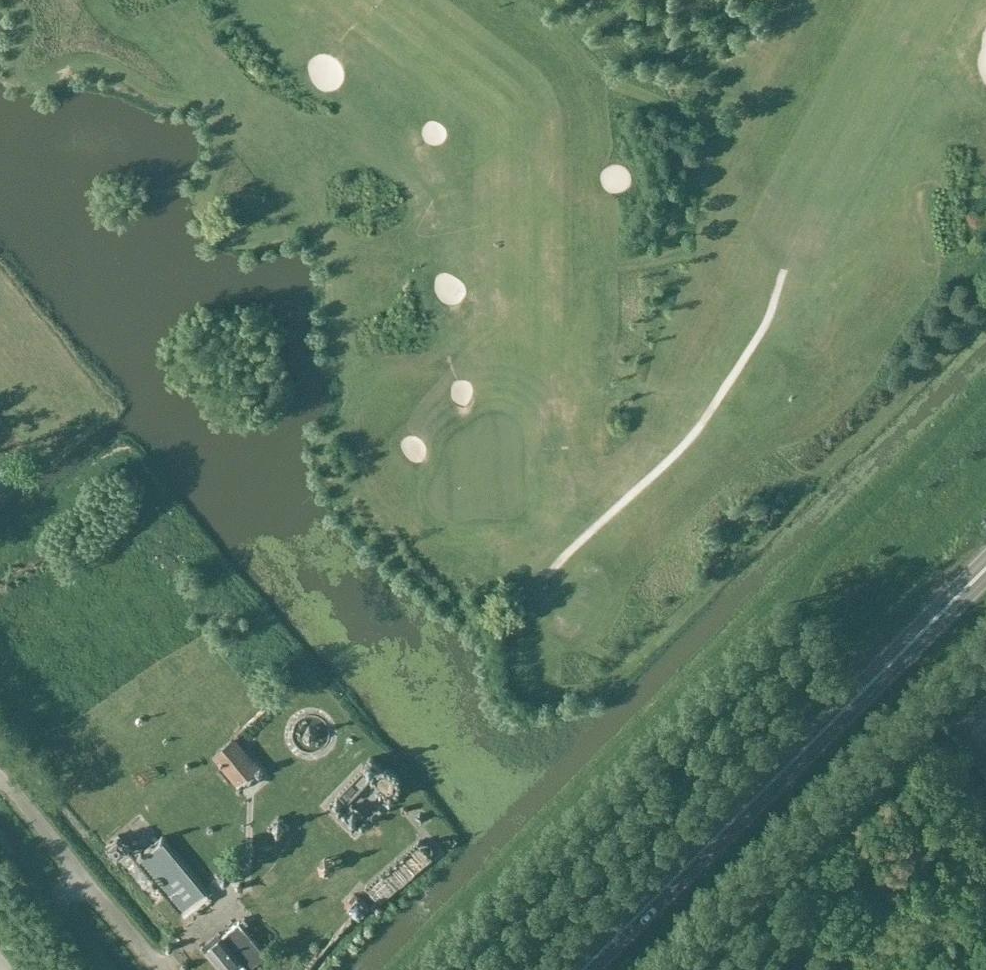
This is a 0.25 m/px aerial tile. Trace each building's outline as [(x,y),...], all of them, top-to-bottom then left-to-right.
[(237,738),(213,757),(237,788),(261,769),(237,738)] [(162,839),(140,857),(186,913),(208,895),(162,839)] [(206,951),(222,969),(248,969),(250,969),(268,954),(242,922),(224,937),(206,951)]
